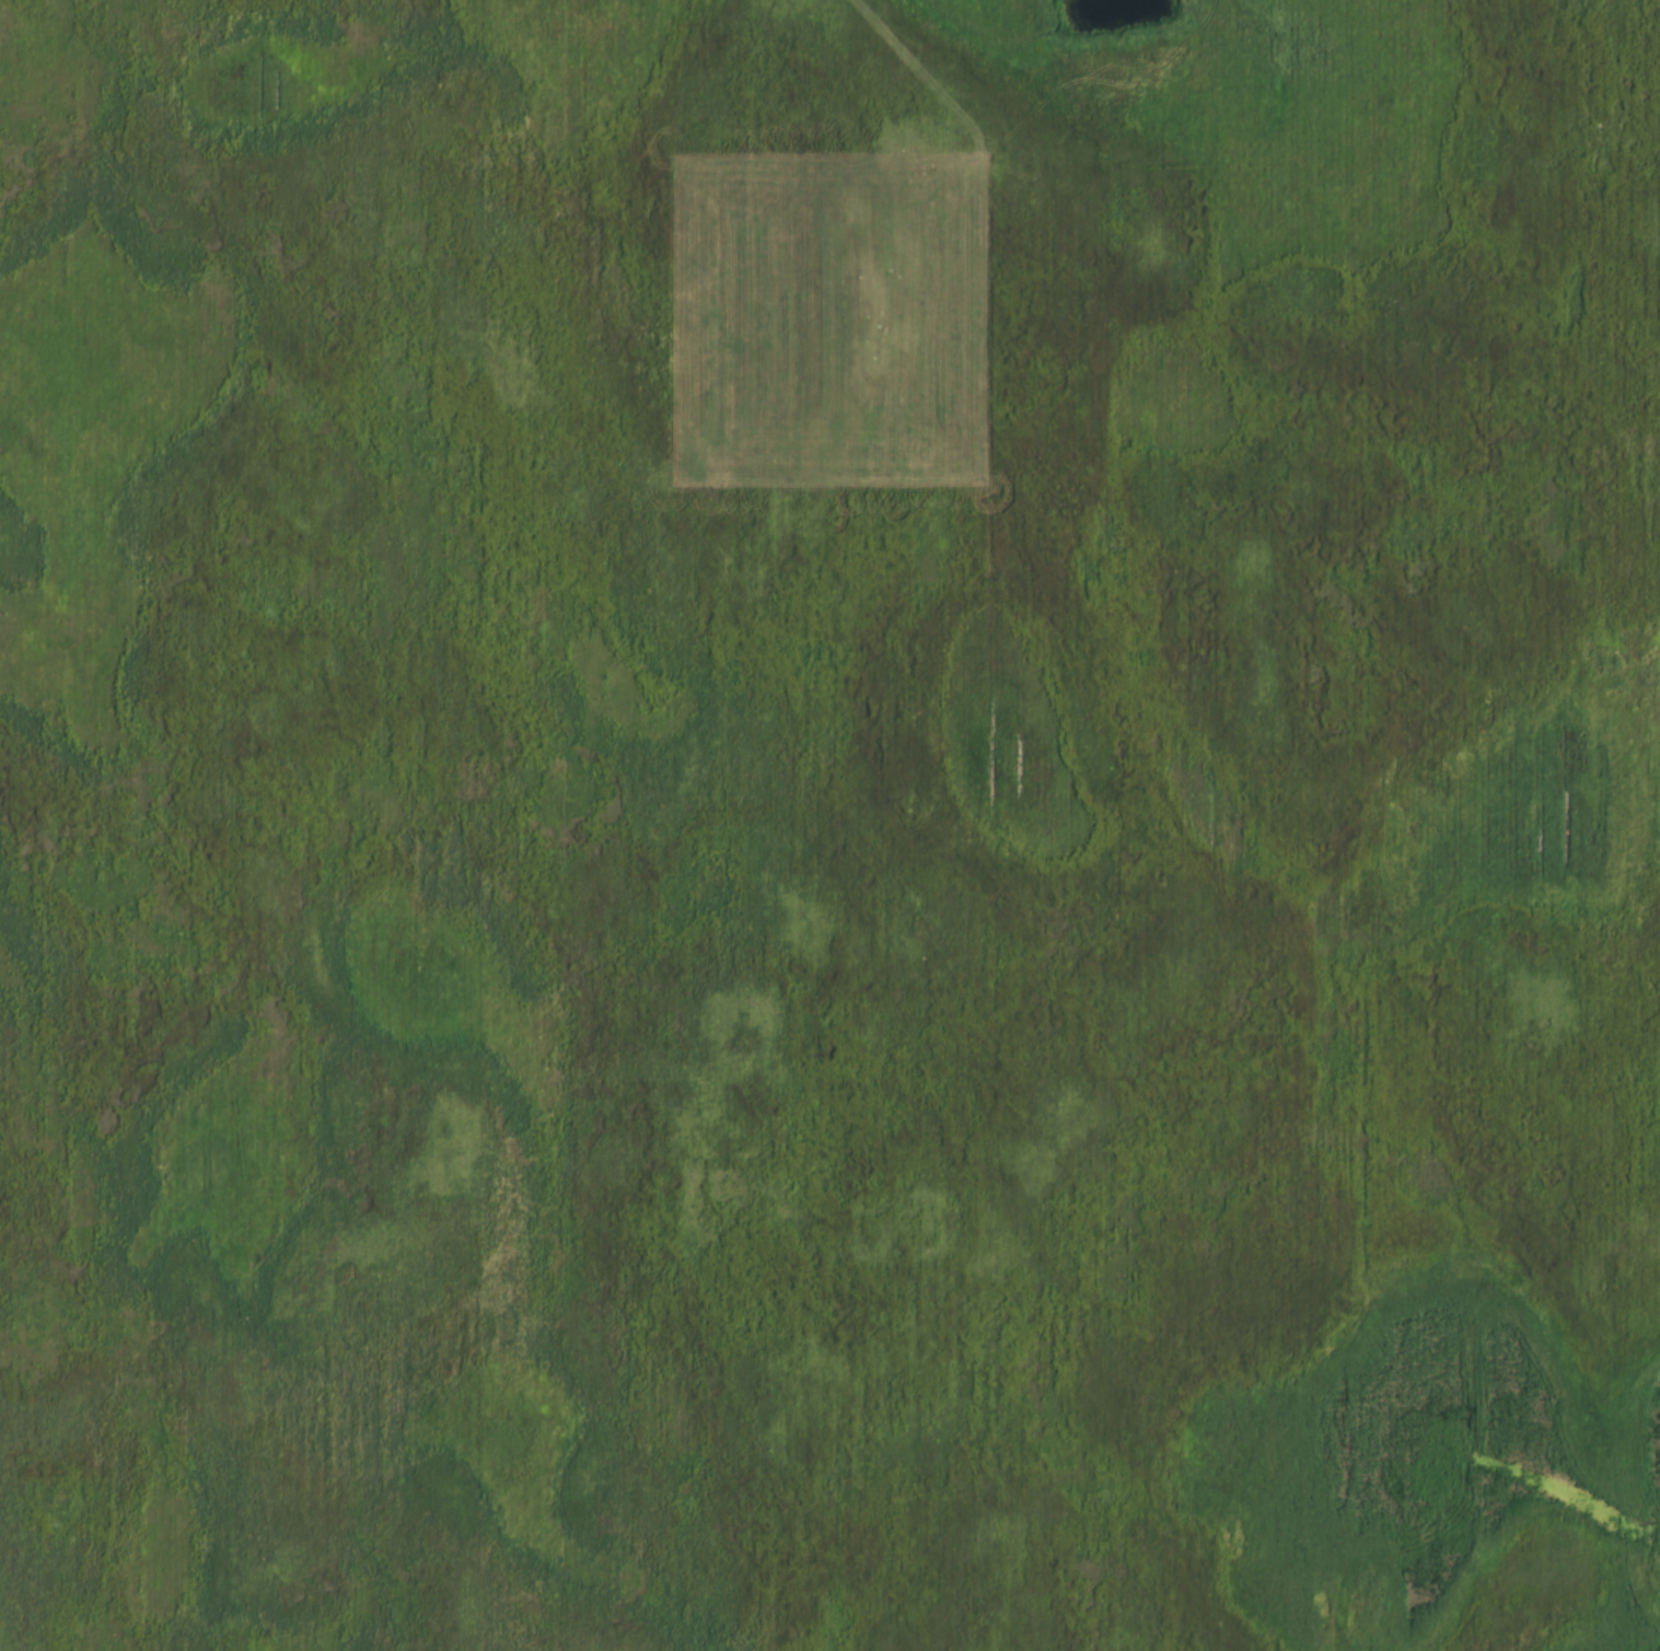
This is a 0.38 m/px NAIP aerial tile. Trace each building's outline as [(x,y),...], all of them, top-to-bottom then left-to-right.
[(609,912),(609,892),(599,892),(599,912),(609,912)]
